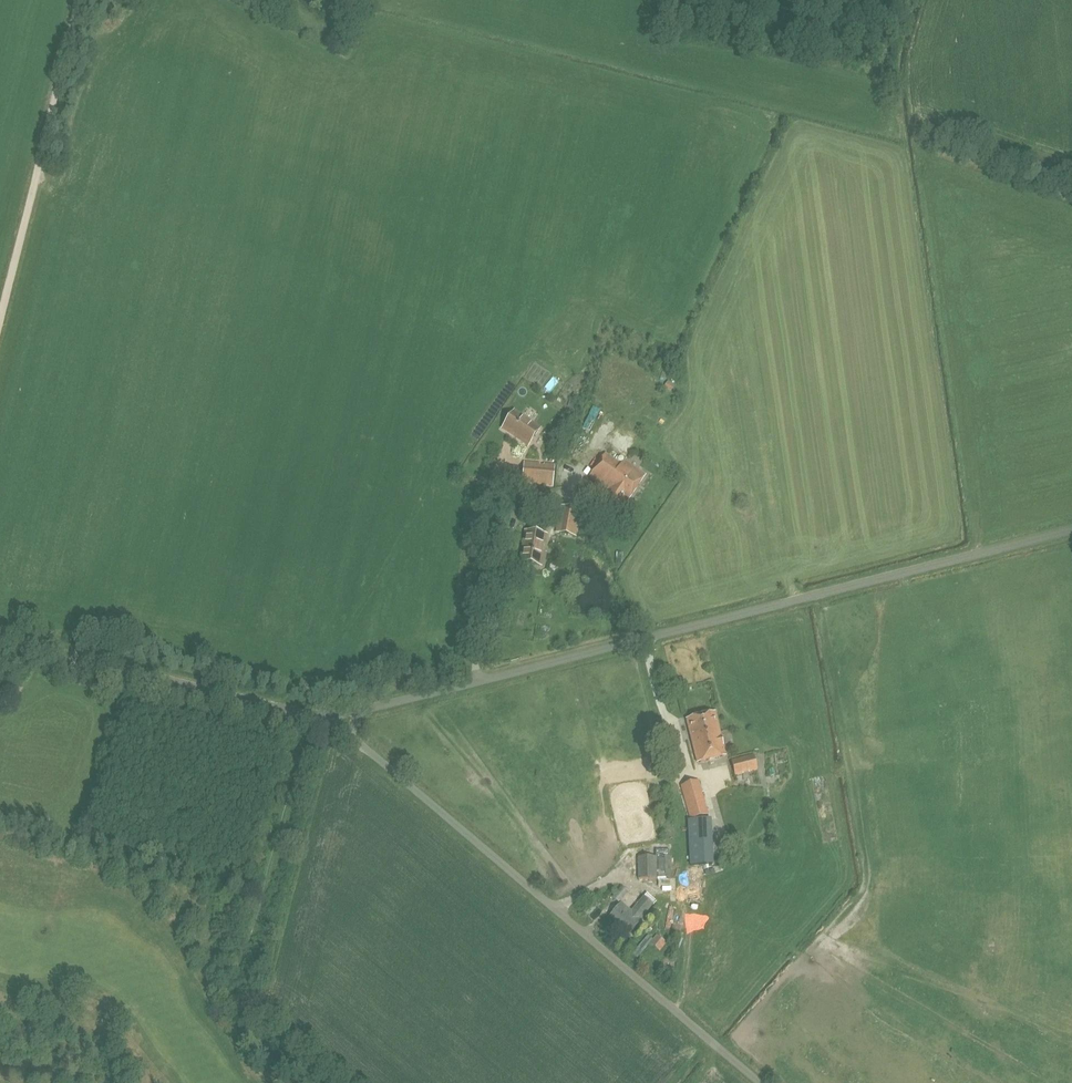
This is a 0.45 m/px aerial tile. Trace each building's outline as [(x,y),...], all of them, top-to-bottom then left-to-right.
[(514,410),(501,429),(528,447),(541,428),(514,410)] [(607,426),(599,436),(605,440),(613,430),(607,426)] [(626,433),(618,447),(630,454),(639,439),(626,433)] [(646,475),(624,460),(621,464),(605,453),(590,476),(610,490),(600,504),(614,513),(623,499),(627,502),(646,475)] [(539,465),(539,462),(525,461),(523,481),(553,484),(555,464),(544,463),(544,465),(539,465)] [(581,509),(561,506),(556,532),(576,536),(581,509)] [(546,534),(525,531),(520,562),(541,565),(546,534)] [(715,712),(687,719),(697,762),(726,755),(715,712)] [(757,770),(753,755),(732,760),(735,776),(757,770)] [(708,814),(699,781),(681,786),(690,819),(708,814)] [(714,864),(712,819),(687,820),(690,865),(714,864)] [(669,849),(657,849),(657,857),(658,879),(659,886),(669,886),(669,849)] [(657,857),(638,858),(638,879),(658,879),(657,857)] [(620,902),(628,892),(621,886),(613,896),(620,902)] [(652,904),(644,897),(632,912),(621,903),(610,917),(629,933),(641,920),(640,919),(652,904)] [(664,937),(659,946),(665,949),(670,940),(664,937)]
